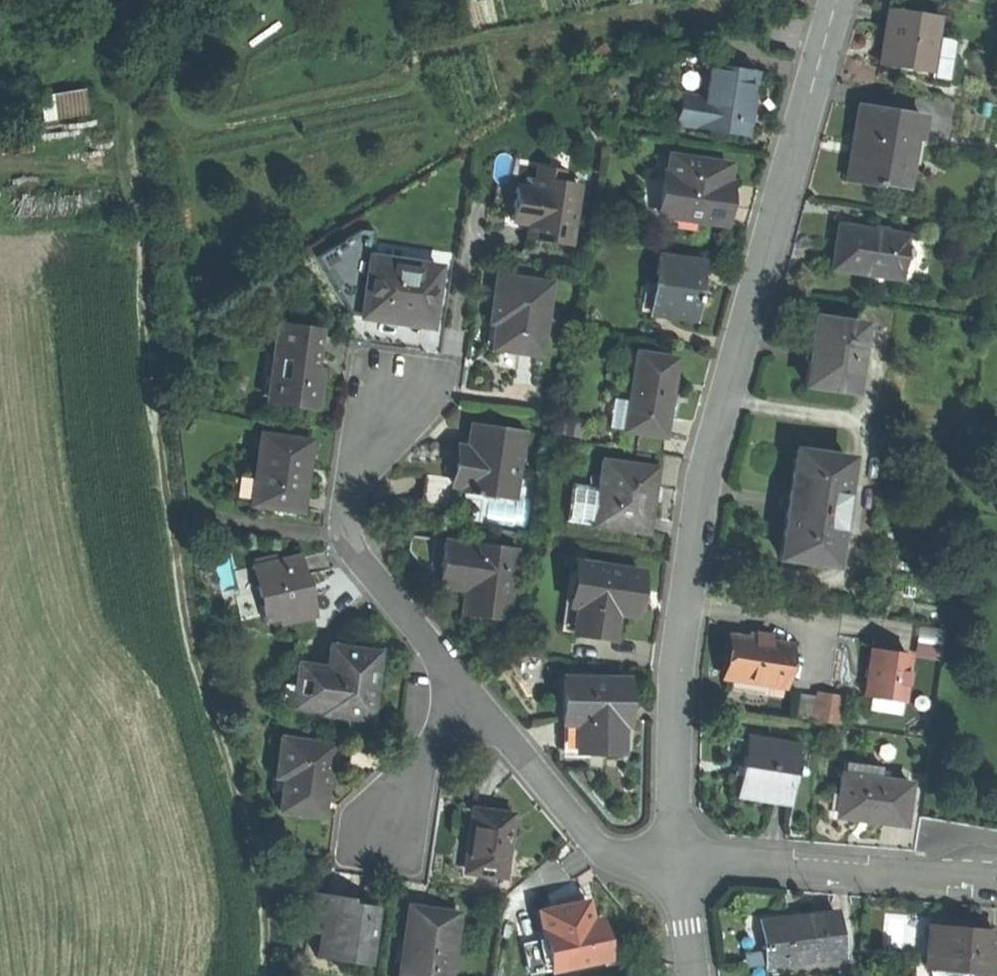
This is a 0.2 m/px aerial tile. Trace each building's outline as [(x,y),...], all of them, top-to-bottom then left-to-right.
[(877,63),(926,71),(935,15),(886,7),(881,36),(877,63)] [(754,71),(725,67),(724,71),(703,68),(698,98),(678,95),(674,122),(745,132),(749,104),(754,71)] [(45,115),(90,114),(89,88),(44,90),(45,115)] [(922,116),(858,106),(855,125),(852,142),(858,143),(852,180),(878,184),(878,181),(904,185),(908,161),(901,160),(905,135),(919,138),(922,116)] [(727,165),(670,157),(668,173),(664,172),(663,175),(658,213),(696,218),(723,222),(726,199),(722,198),(724,185),(727,165)] [(695,230),(696,218),(658,213),(663,175),(653,173),(646,178),(639,222),(695,230)] [(578,182),(536,177),(535,188),(516,185),(511,219),(529,222),(527,238),(547,240),(570,243),(578,182)] [(830,268),(898,279),(904,234),(837,224),(834,246),(830,268)] [(650,312),(693,318),(695,298),(699,299),(700,292),(696,292),(698,281),(700,262),(657,256),(650,312)] [(396,321),(428,326),(437,267),(367,257),(359,316),(396,321)] [(511,349),(540,353),(545,315),(537,314),(541,282),(496,276),(491,322),(496,322),(493,347),(511,349)] [(804,383),(851,390),(861,323),(815,316),(809,353),(804,383)] [(267,399),(315,406),(318,383),(311,382),(313,361),(317,332),(277,327),(267,399)] [(674,357),(636,352),(626,429),(663,434),(665,414),(662,413),(663,402),(664,396),(669,397),(674,357)] [(477,491),(514,496),(523,432),(473,426),(470,445),(450,443),(449,452),(448,461),(455,462),(453,483),(463,484),(462,489),(467,489),(467,493),(476,494),(477,491)] [(250,503),(299,510),(303,488),(309,489),(310,477),(306,473),(307,463),(310,443),(260,435),(250,503)] [(772,552),(824,561),(842,456),(791,447),(782,496),(772,552)] [(655,468),(601,461),(598,487),(596,503),(585,502),(582,523),(647,532),(651,501),(655,468)] [(569,521),(582,523),(585,502),(596,503),(598,487),(574,483),(569,521)] [(489,497),(490,523),(519,522),(518,496),(489,497)] [(470,543),(444,540),(437,585),(448,587),(463,589),(460,614),(507,621),(517,548),(470,542),(470,543)] [(297,555),(249,565),(261,620),(276,617),(277,622),(315,614),(309,588),(306,573),(301,574),(297,555)] [(640,570),(576,562),(570,603),(580,604),(576,632),(610,637),(614,610),(634,613),(637,593),(640,570)] [(756,630),(755,638),(771,640),(772,632),(756,630)] [(351,634),(339,633),(337,645),(330,644),(328,666),(298,663),(294,698),(324,701),(323,712),(370,717),(377,651),(361,649),(362,635),(351,634)] [(755,638),(732,635),(730,656),(727,676),(732,677),(769,682),(784,684),(790,643),(771,640),(755,638)] [(867,660),(862,694),(901,700),(908,652),(869,646),(867,660)] [(768,691),(769,682),(732,677),(731,687),(768,691)] [(625,681),(564,679),(563,721),(578,721),(577,749),(619,751),(620,722),(624,722),(625,702),(625,681)] [(810,716),(824,719),(828,693),(814,691),(810,716)] [(840,695),(828,693),(824,719),(836,721),(840,695)] [(735,796),(788,804),(797,743),(744,736),(740,767),(735,796)] [(326,744),(280,738),(275,774),(283,775),(278,809),(320,814),(323,790),(327,763),(324,763),(326,744)] [(909,783),(840,773),(837,791),(841,792),(838,813),(866,817),(865,820),(882,822),(903,825),(909,783)] [(489,810),(471,808),(466,849),(470,849),(468,870),(504,874),(512,813),(489,810)] [(334,896),(312,893),(307,930),(318,931),(314,957),(368,965),(376,909),(348,904),(349,898),(334,896)] [(583,907),(536,918),(543,948),(538,949),(543,971),(605,957),(598,929),(589,931),(586,918),(583,907)] [(408,908),(399,975),(448,975),(456,915),(431,912),(408,908)] [(763,927),(768,966),(841,957),(835,913),(810,916),(788,919),(789,924),(763,927)] [(959,929),(929,928),(926,967),(991,971),(993,931),(959,929)]
